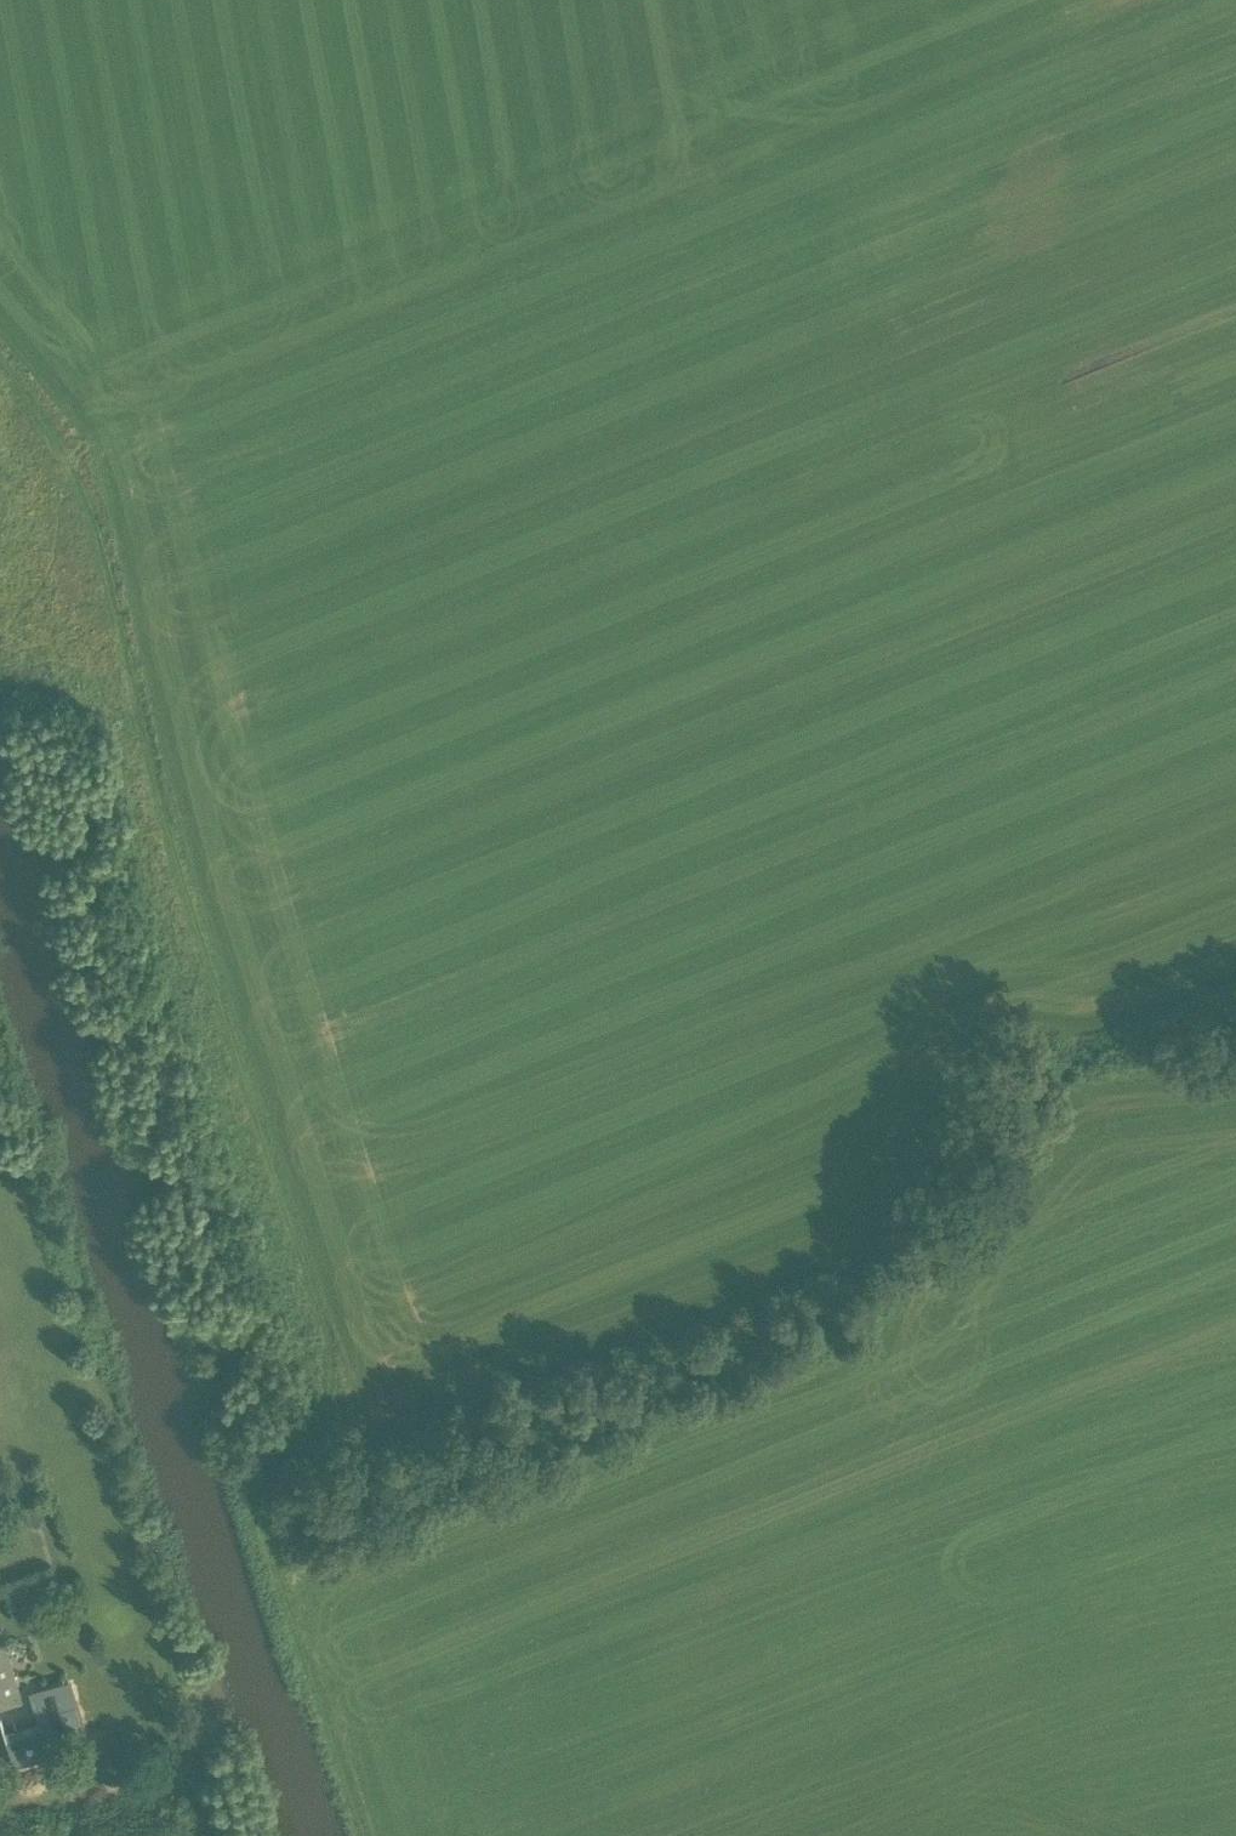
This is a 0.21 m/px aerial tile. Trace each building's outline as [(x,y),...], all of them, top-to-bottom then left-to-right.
[(24,1699),(4,1628),(0,1630),(0,1703),(1,1705),(24,1699)] [(37,1721),(4,1731),(13,1767),(54,1755),(51,1746),(88,1736),(72,1678),(29,1691),(37,1721)]
